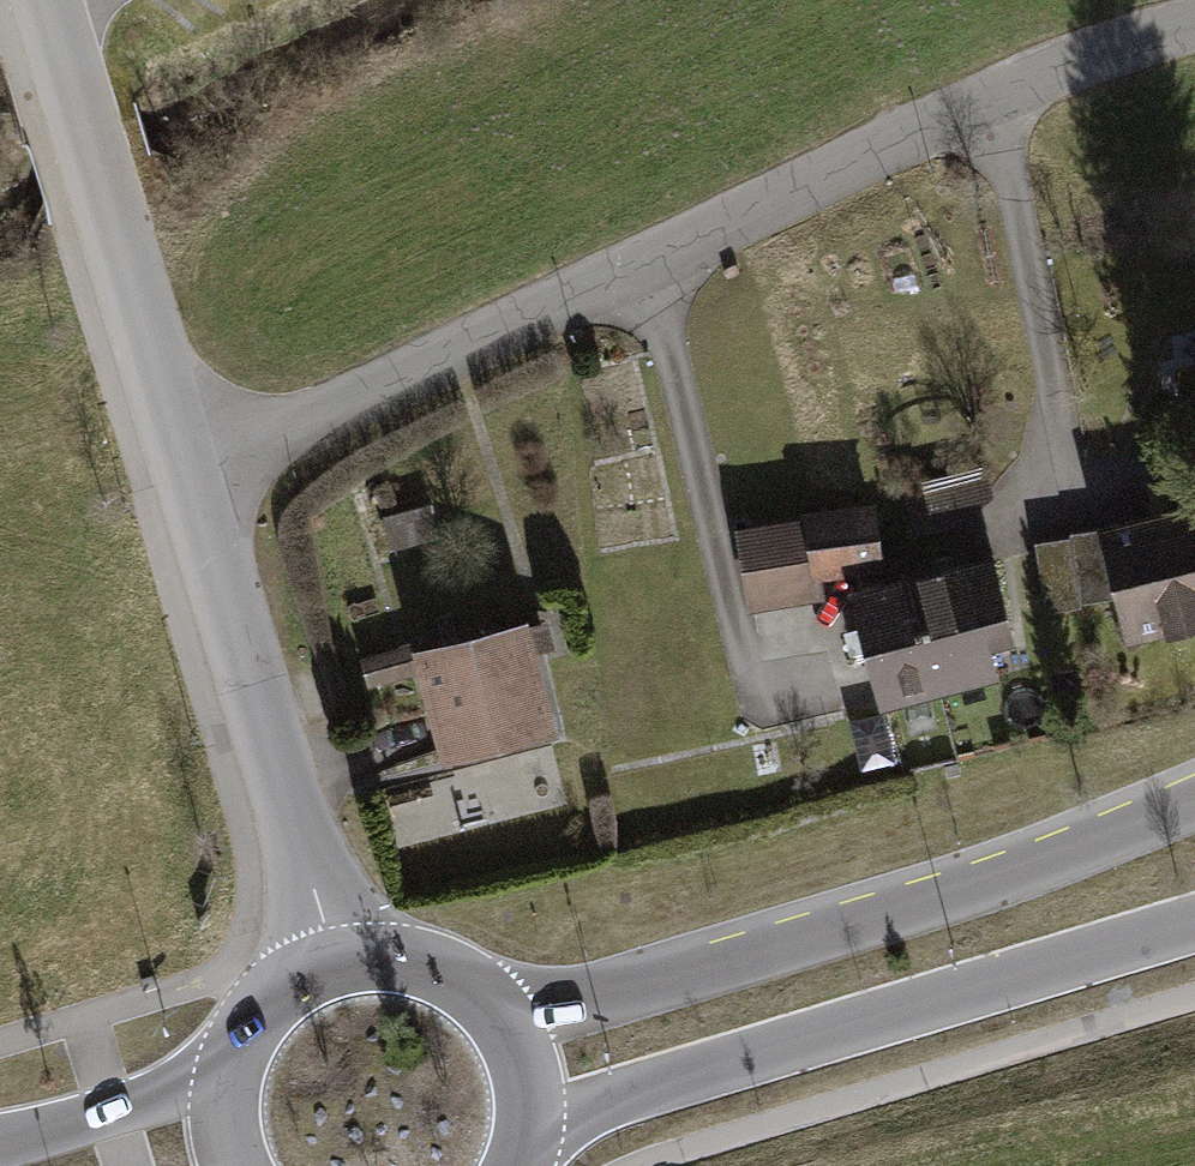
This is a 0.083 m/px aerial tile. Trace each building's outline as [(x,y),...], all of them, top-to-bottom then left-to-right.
[(1169,347),(1177,377),(1194,372),(1194,340),(1169,347)] [(1097,527),(1101,544),(1119,610),(1129,648),(1194,630),(1194,501),(1097,527)] [(428,511),(383,524),(393,558),(438,545),(428,511)] [(854,512),(733,536),(748,613),(818,600),(814,581),(865,571),(854,512)] [(1101,544),(1033,549),(1038,616),(1119,610),(1101,544)] [(994,567),(852,603),(864,651),(876,700),(1019,664),(1006,616),(994,567)] [(530,624),(413,654),(445,775),(561,745),(530,624)] [(355,665),(365,696),(415,682),(406,650),(355,665)]
